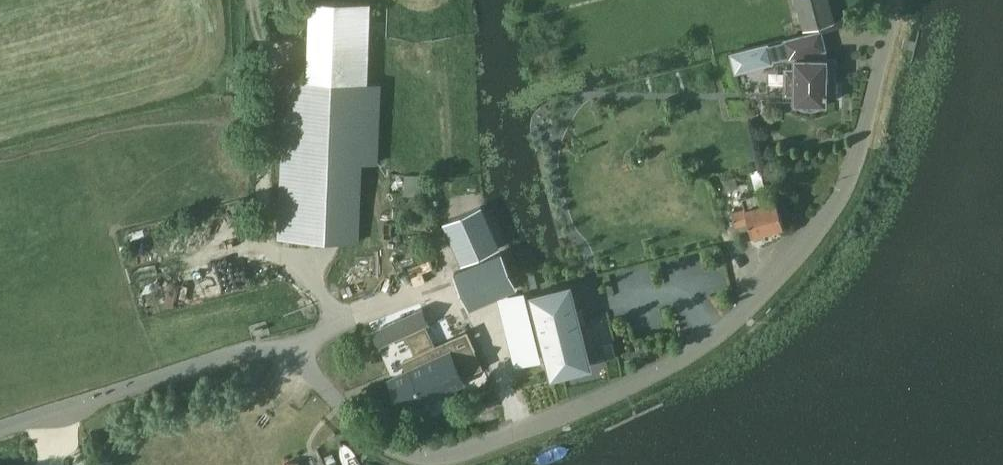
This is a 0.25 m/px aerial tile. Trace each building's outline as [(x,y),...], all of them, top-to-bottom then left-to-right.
[(357,241),(360,161),(376,162),(379,82),(367,82),(370,2),(330,0),(308,0),(305,79),(284,78),(277,238),(357,241)] [(803,30),(835,22),(829,0),(795,0),(803,30)] [(790,57),(795,58),(795,69),(786,69),(786,93),(795,93),(795,100),(794,100),(793,99),(792,100),(800,106),(810,108),(819,106),(828,101),(827,100),(826,101),(825,101),(825,94),(835,94),(835,70),(826,69),(826,58),(823,49),(825,48),(820,30),(785,39),(790,57)] [(739,186),(736,175),(723,179),(726,190),(739,186)] [(776,198),(760,202),(757,191),(741,195),(744,207),(731,210),(735,225),(748,221),(751,234),(783,225),(776,198)] [(481,205),(449,219),(458,239),(452,242),(462,263),(499,247),(481,205)] [(516,286),(500,250),(452,271),(468,307),(516,286)] [(535,272),(526,274),(530,287),(538,285),(535,272)] [(552,375),(590,365),(576,310),(570,284),(531,294),(552,375)] [(397,326),(393,327),(401,344),(438,328),(430,311),(397,326)] [(407,370),(389,378),(399,400),(402,407),(420,399),(437,392),(438,394),(450,389),(449,386),(462,380),(460,376),(482,366),(470,341),(462,345),(449,351),(445,340),(444,341),(403,359),(407,370)]
